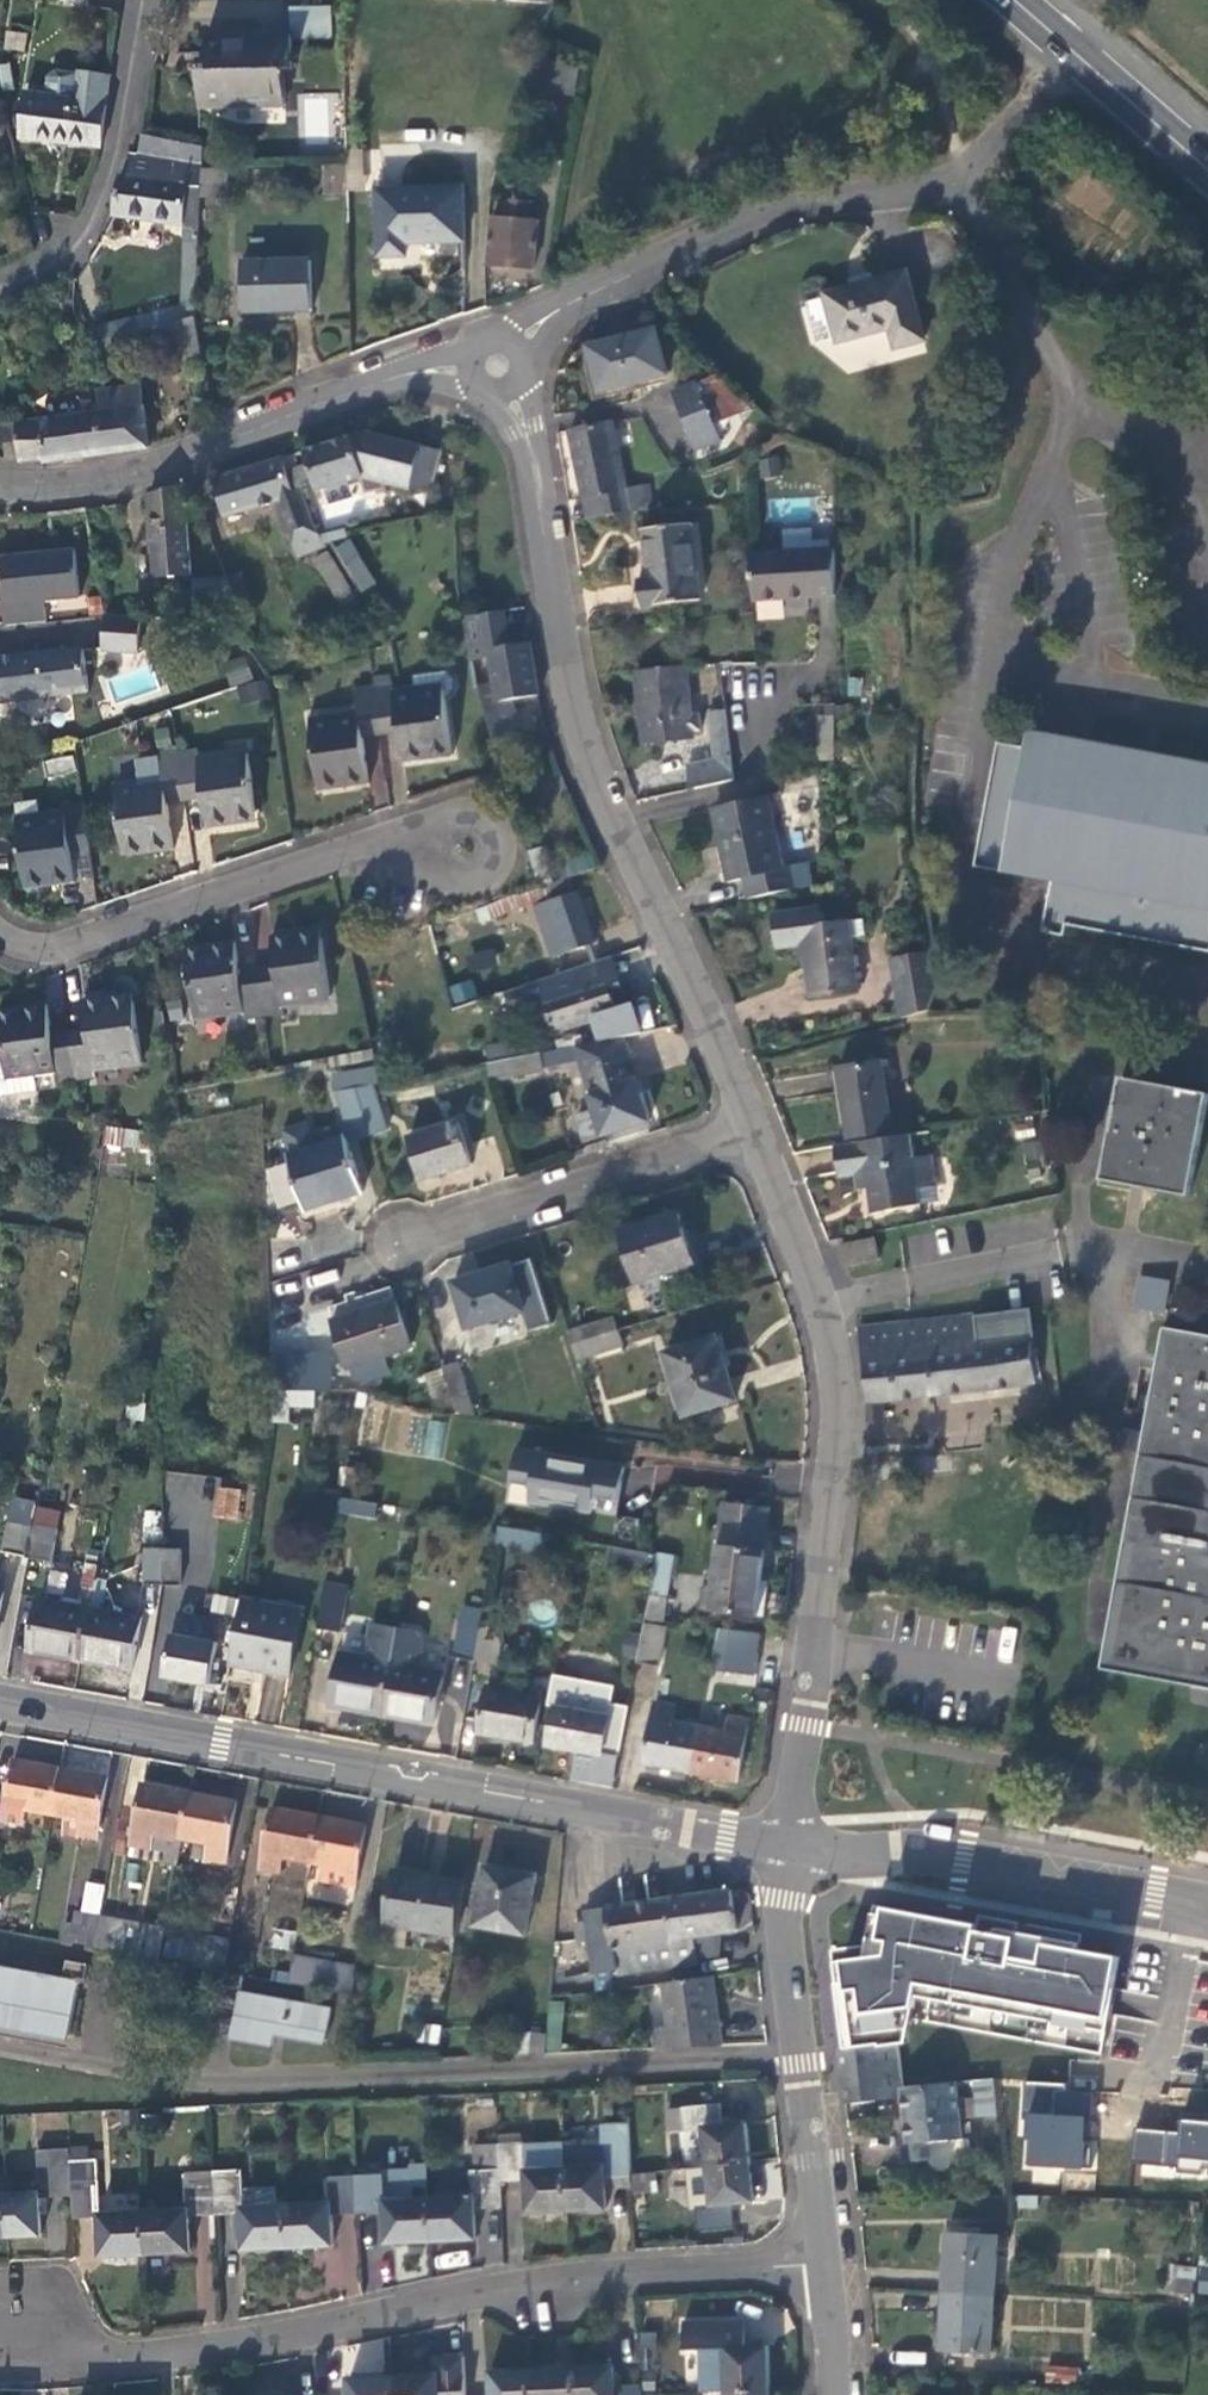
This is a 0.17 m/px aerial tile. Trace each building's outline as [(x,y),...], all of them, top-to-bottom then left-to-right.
[(287,7),(287,34),(287,38),(328,38),(328,7),(287,7)] [(287,34),(201,34),(201,61),(192,61),(192,69),(197,69),(197,99),(220,100),(220,103),(279,103),(279,68),(287,68),(287,38),(287,34)] [(572,68),(530,61),(521,86),(568,94),(572,68)] [(107,73),(74,69),(72,96),(69,95),(65,141),(97,144),(107,73)] [(18,136),(65,141),(69,95),(23,91),(18,136)] [(125,171),(119,170),(110,211),(149,217),(154,175),(149,175),(152,156),(161,157),(165,136),(138,132),(136,151),(129,150),(125,171)] [(185,181),(196,182),(198,163),(198,141),(165,136),(161,157),(152,156),(149,175),(154,175),(149,217),(179,221),(185,181)] [(343,164),(321,162),(319,192),(342,193),(343,164)] [(221,194),(223,164),(198,163),(196,182),(196,193),(221,194)] [(179,221),(179,224),(194,226),(196,193),(196,182),(185,181),(179,221)] [(459,185),(373,190),(377,257),(405,256),(404,241),(461,238),(459,185)] [(528,265),(531,215),(517,214),(519,196),(504,195),(503,214),(487,213),(483,261),(528,265)] [(179,224),(178,242),(193,244),(194,226),(179,224)] [(174,301),(81,327),(89,339),(190,311),(193,244),(178,242),(174,301)] [(306,263),(238,263),(238,312),(305,312),(306,263)] [(916,338),(899,272),(822,292),(823,295),(803,300),(813,340),(832,335),(833,338),(884,325),(889,344),(916,338)] [(174,353),(195,347),(190,311),(89,339),(94,354),(152,338),(156,351),(173,347),(174,353)] [(661,370),(649,326),(581,344),(586,366),(593,364),(599,386),(661,370)] [(711,374),(692,381),(698,396),(707,392),(709,399),(707,400),(714,418),(744,407),(711,374)] [(92,390),(96,411),(138,404),(136,395),(149,392),(147,380),(92,390)] [(668,389),(689,448),(715,439),(708,420),(714,418),(707,400),(709,399),(707,392),(698,396),(692,381),(668,389)] [(145,444),(138,404),(96,411),(92,412),(99,453),(145,444)] [(18,458),(39,462),(42,464),(99,453),(92,412),(33,422),(0,421),(0,440),(3,453),(16,454),(18,458)] [(594,494),(597,514),(645,507),(641,482),(618,486),(607,418),(563,430),(576,497),(594,494)] [(362,427),(302,448),(317,488),(361,470),(382,470),(384,470),(403,479),(425,485),(438,447),(362,427)] [(302,448),(279,456),(285,471),(298,466),(304,482),(298,486),(301,494),(317,488),(302,448)] [(296,552),(322,542),(316,529),(309,515),(301,494),(298,486),(292,488),(285,471),(279,456),(210,477),(220,514),(273,499),(285,531),(288,530),(296,552)] [(383,477),(382,470),(361,470),(366,483),(383,477)] [(189,572),(178,484),(144,492),(144,495),(149,574),(189,572)] [(576,497),(580,516),(597,514),(594,494),(576,497)] [(698,598),(688,521),(641,527),(648,577),(635,579),(639,606),(698,598)] [(350,540),(334,549),(361,594),(377,585),(350,540)] [(38,617),(36,596),(71,592),(67,544),(0,551),(0,621),(38,617)] [(350,609),(364,601),(329,546),(316,555),(350,609)] [(827,546),(745,547),(748,595),(782,595),(782,606),(801,606),(801,594),(807,587),(807,594),(828,594),(827,546)] [(224,577),(233,601),(233,603),(247,598),(238,572),(224,577)] [(233,601),(224,577),(223,575),(192,579),(195,606),(233,601)] [(356,620),(369,612),(367,606),(364,601),(350,609),(356,620)] [(499,609),(460,615),(461,618),(458,618),(466,660),(485,657),(489,682),(476,684),(479,699),(482,713),(492,744),(517,739),(506,698),(534,693),(525,640),(504,644),(499,609)] [(133,648),(135,612),(100,610),(98,647),(109,648),(108,652),(116,653),(116,647),(133,648)] [(84,686),(79,647),(0,654),(0,697),(84,686)] [(247,657),(224,661),(228,685),(251,681),(247,657)] [(371,683),(369,683),(376,732),(394,729),(398,758),(447,752),(439,690),(445,689),(450,681),(449,672),(441,666),(409,672),(411,687),(390,690),(388,681),(386,682),(371,683)] [(680,667),(674,668),(680,720),(682,734),(688,734),(680,667)] [(640,739),(682,734),(680,720),(674,668),(633,672),(640,739)] [(385,672),(370,674),(371,683),(386,682),(385,672)] [(236,685),(240,703),(269,697),(265,679),(236,685)] [(358,734),(376,732),(369,683),(350,686),(353,704),(305,711),(315,786),(364,779),(358,734)] [(703,709),(707,738),(724,735),(720,707),(703,709)] [(816,758),(830,757),(829,713),(815,714),(816,758)] [(1028,730),(1025,746),(996,741),(972,864),(1050,879),(1041,929),(1062,933),(1064,922),(1207,950),(1207,765),(1028,730)] [(710,755),(686,759),(689,784),(729,774),(724,735),(707,738),(710,755)] [(193,748),(173,750),(180,797),(199,794),(203,823),(252,817),(243,749),(194,755),(193,748)] [(162,799),(180,797),(173,750),(153,753),(157,780),(108,786),(117,853),(168,846),(162,799)] [(44,759),(47,778),(74,774),(72,756),(44,759)] [(739,874),(744,896),(809,881),(805,861),(776,867),(761,793),(709,804),(724,877),(739,874)] [(66,850),(85,848),(77,801),(57,804),(58,813),(11,820),(21,888),(71,881),(66,850)] [(537,845),(524,849),(531,872),(544,868),(537,845)] [(568,885),(564,873),(534,883),(419,921),(426,944),(459,933),(456,922),(568,885)] [(588,939),(572,890),(531,903),(547,953),(571,945),(574,947),(579,945),(578,942),(588,939)] [(801,941),(799,925),(819,922),(816,908),(775,914),(779,944),(801,941)] [(801,941),(808,994),(854,988),(847,935),(863,933),(861,917),(819,922),(799,925),(801,941)] [(270,964),(253,966),(260,1013),(277,1010),(275,1000),(323,993),(313,928),(266,935),(270,964)] [(243,1015),(260,1013),(253,966),(236,969),(231,940),(185,948),(195,1014),(242,1007),(243,1015)] [(885,956),(888,976),(930,969),(926,948),(885,956)] [(495,951),(470,951),(470,968),(495,968),(495,951)] [(888,976),(895,1015),(926,1007),(930,996),(933,982),(930,969),(888,976)] [(611,1010),(600,976),(540,996),(548,1022),(564,1017),(566,1024),(611,1010)] [(454,1005),(478,995),(471,978),(447,987),(454,1005)] [(528,998),(523,981),(495,991),(500,1007),(528,998)] [(82,1025),(65,1027),(72,1075),(88,1073),(86,1063),(136,1056),(127,990),(79,996),(82,1025)] [(72,1075),(65,1027),(45,1030),(42,1001),(0,1007),(0,1089),(30,1084),(29,1071),(49,1069),(50,1078),(72,1075)] [(551,1029),(566,1024),(564,1017),(548,1022),(551,1029)] [(645,1118),(619,1035),(570,1044),(576,1061),(591,1110),(599,1132),(645,1118)] [(483,1045),(486,1061),(511,1056),(508,1041),(483,1045)] [(570,1044),(538,1051),(541,1067),(576,1061),(570,1044)] [(541,1067),(538,1051),(511,1056),(486,1061),(484,1061),(487,1078),(541,1068),(541,1067)] [(887,1127),(877,1058),(835,1065),(845,1133),(887,1127)] [(328,1078),(331,1089),(350,1086),(347,1075),(328,1078)] [(1203,1093),(1116,1077),(1098,1177),(1184,1194),(1203,1093)] [(331,1089),(341,1122),(361,1116),(352,1086),(350,1086),(331,1089)] [(581,1138),(599,1132),(591,1110),(574,1116),(581,1138)] [(468,1161),(454,1119),(404,1135),(418,1177),(445,1169),(468,1161)] [(99,1139),(151,1147),(150,1131),(102,1123),(99,1139)] [(910,1153),(906,1129),(829,1141),(835,1173),(848,1171),(850,1185),(863,1183),(868,1208),(918,1198),(915,1183),(934,1180),(929,1150),(910,1153)] [(343,1134),(278,1154),(295,1213),(325,1204),(346,1198),(345,1192),(359,1188),(343,1134)] [(692,1264),(675,1210),(617,1228),(634,1282),(692,1264)] [(874,1257),(869,1235),(836,1242),(840,1263),(874,1257)] [(521,1312),(507,1265),(484,1273),(449,1284),(463,1330),(521,1312)] [(1165,1311),(1169,1278),(1136,1274),(1132,1307),(1165,1311)] [(407,1345),(393,1300),(371,1300),(333,1318),(346,1363),(407,1345)] [(1031,1309),(912,1321),(856,1327),(864,1398),(860,1398),(862,1419),(878,1417),(876,1396),(1039,1378),(1031,1309)] [(612,1314),(566,1328),(570,1343),(617,1329),(612,1314)] [(1095,1664),(1207,1685),(1207,1334),(1158,1325),(1150,1367),(1135,1364),(1132,1381),(1125,1380),(1120,1408),(1134,1410),(1137,1393),(1145,1395),(1095,1664)] [(621,1343),(617,1329),(570,1343),(575,1358),(621,1343)] [(734,1400),(714,1338),(663,1353),(684,1416),(734,1400)] [(327,1356),(269,1356),(270,1385),(287,1385),(311,1386),(326,1386),(327,1356)] [(454,1359),(437,1362),(452,1411),(471,1414),(454,1359)] [(141,1382),(127,1379),(124,1396),(138,1399),(141,1382)] [(287,1385),(287,1402),(311,1403),(311,1386),(287,1385)] [(439,1460),(447,1422),(426,1418),(418,1456),(439,1460)] [(620,1465),(513,1445),(507,1476),(528,1480),(525,1498),(587,1510),(590,1496),(614,1500),(620,1465)] [(234,1515),(236,1486),(216,1485),(213,1513),(234,1515)] [(374,1500),(336,1493),(334,1507),(372,1514),(374,1500)] [(614,1500),(590,1496),(587,1510),(611,1514),(614,1500)] [(757,1563),(764,1506),(720,1501),(706,1607),(752,1613),(755,1589),(761,1590),(764,1564),(757,1563)] [(4,1519),(6,1519),(28,1524),(31,1507),(8,1502),(4,1519)] [(56,1508),(34,1504),(31,1521),(53,1525),(56,1508)] [(28,1524),(6,1519),(0,1545),(0,1548),(22,1553),(28,1524)] [(53,1525),(31,1521),(30,1525),(25,1554),(47,1558),(53,1525)] [(519,1546),(522,1528),(494,1523),(489,1552),(517,1557),(519,1546)] [(545,1551),(548,1533),(522,1528),(519,1546),(545,1551)] [(644,1551),(606,1544),(603,1562),(641,1570),(644,1551)] [(139,1582),(158,1582),(159,1564),(158,1547),(140,1547),(139,1582)] [(176,1547),(158,1547),(159,1564),(158,1582),(176,1582),(176,1547)] [(654,1549),(646,1592),(663,1595),(670,1552),(654,1549)] [(105,1561),(94,1559),(94,1561),(88,1594),(87,1599),(76,1656),(127,1666),(136,1613),(97,1606),(105,1561)] [(76,1592),(88,1594),(94,1561),(83,1559),(76,1592)] [(335,1593),(319,1589),(313,1621),(329,1624),(335,1593)] [(646,1592),(641,1617),(659,1619),(663,1595),(646,1592)] [(26,1647),(76,1656),(87,1599),(80,1598),(78,1603),(36,1595),(26,1647)] [(296,1606),(236,1596),(226,1659),(284,1669),(296,1606)] [(174,1608),(170,1632),(162,1672),(193,1678),(194,1672),(206,1674),(212,1640),(210,1639),(214,1616),(174,1608)] [(457,1609),(454,1624),(475,1628),(478,1613),(457,1609)] [(413,1628),(367,1620),(364,1636),(371,1645),(361,1652),(361,1654),(335,1649),(325,1703),(428,1722),(438,1668),(412,1663),(417,1634),(413,1628)] [(660,1624),(639,1620),(632,1659),(653,1663),(660,1624)] [(449,1654),(470,1658),(475,1628),(454,1624),(449,1654)] [(749,1672),(754,1631),(725,1627),(721,1657),(728,1658),(726,1669),(749,1672)] [(256,1718),(274,1722),(284,1680),(266,1675),(256,1718)] [(526,1691),(483,1683),(475,1729),(528,1739),(536,1694),(535,1694),(536,1686),(527,1684),(526,1691)] [(549,1709),(542,1747),(589,1756),(596,1758),(596,1755),(613,1758),(618,1733),(601,1729),(604,1712),(550,1702),(543,1700),(542,1707),(549,1709)] [(639,1761),(687,1770),(695,1724),(667,1719),(669,1704),(651,1700),(639,1761)] [(721,1729),(695,1724),(687,1770),(734,1778),(745,1718),(724,1714),(721,1729)] [(47,1812),(55,1767),(9,1758),(0,1806),(0,1818),(17,1821),(20,1807),(47,1812)] [(102,1776),(55,1767),(47,1812),(59,1814),(56,1833),(72,1835),(73,1832),(90,1835),(102,1776)] [(127,1842),(174,1851),(176,1836),(185,1791),(138,1782),(131,1820),(127,1842)] [(231,1799),(185,1791),(176,1836),(202,1841),(199,1855),(220,1859),(231,1799)] [(278,1855),(305,1860),(314,1816),(266,1807),(255,1866),(275,1870),(278,1855)] [(131,1820),(114,1816),(107,1850),(119,1852),(121,1841),(127,1842),(131,1820)] [(360,1824),(314,1816),(305,1860),(332,1865),(329,1880),(349,1884),(360,1824)] [(119,1852),(172,1861),(174,1851),(127,1842),(121,1841),(119,1852)] [(536,1874),(480,1864),(469,1923),(520,1932),(524,1905),(530,1906),(536,1874)] [(378,1918),(447,1932),(456,1879),(388,1866),(378,1918)] [(76,1910),(93,1913),(99,1884),(81,1880),(76,1910)] [(725,1886),(578,1910),(580,1921),(570,1923),(573,1940),(583,1938),(589,1972),(610,1968),(611,1973),(692,1959),(687,1933),(732,1926),(725,1886)] [(1119,1953),(874,1906),(867,1948),(882,1949),(883,1958),(834,1966),(845,2048),(904,2042),(908,2020),(1100,2051),(1119,1953)] [(56,1937),(88,1943),(94,1913),(93,1913),(76,1910),(69,1908),(67,1921),(59,1920),(56,1937)] [(136,1920),(95,1913),(90,1943),(130,1950),(154,1955),(160,1924),(136,1920)] [(189,1959),(188,1963),(218,1969),(224,1937),(164,1926),(159,1954),(189,1959)] [(59,2032),(69,1978),(75,1979),(78,1960),(61,1957),(57,1976),(0,1966),(0,2022),(59,2032)] [(312,1966),(287,1961),(283,1980),(308,1985),(312,1966)] [(351,1973),(312,1966),(308,1985),(347,1992),(351,1973)] [(232,1989),(236,1972),(218,1969),(211,2002),(229,2005),(224,2033),(264,2041),(267,2025),(316,2034),(321,2006),(232,1989)] [(663,1979),(670,2045),(719,2042),(711,1973),(663,1979)] [(566,1997),(553,1997),(551,2047),(564,2048),(566,1997)] [(533,2030),(533,2051),(549,2050),(550,2031),(533,2030)] [(988,2122),(986,2081),(934,2088),(902,2091),(898,2049),(878,2051),(877,2048),(840,2053),(845,2108),(902,2102),(906,2148),(961,2143),(960,2124),(988,2122)] [(1103,2096),(1026,2091),(1025,2131),(1040,2133),(1040,2146),(1030,2146),(1028,2179),(1099,2180),(1100,2151),(1086,2151),(1087,2127),(1100,2129),(1103,2096)] [(697,2125),(702,2163),(743,2158),(738,2119),(713,2122),(711,2101),(658,2108),(661,2130),(697,2125)] [(621,2119),(596,2120),(596,2138),(557,2140),(561,2206),(600,2205),(599,2185),(599,2175),(624,2173),(621,2119)] [(1134,2177),(1182,2180),(1182,2185),(1207,2188),(1207,2124),(1186,2122),(1186,2144),(1178,2143),(1135,2141),(1134,2177)] [(518,2138),(491,2139),(492,2156),(493,2177),(519,2176),(521,2209),(561,2206),(557,2140),(518,2142),(518,2138)] [(433,2170),(422,2170),(423,2195),(425,2237),(470,2234),(469,2204),(494,2203),(493,2177),(492,2156),(490,2141),(468,2141),(469,2168),(465,2168),(465,2176),(433,2177),(433,2170)] [(65,2193),(64,2169),(63,2162),(63,2157),(63,2146),(62,2144),(31,2146),(32,2163),(34,2188),(0,2191),(0,2213),(1,2233),(35,2231),(33,2194),(65,2193)] [(78,2145),(63,2146),(63,2157),(79,2156),(78,2145)] [(63,2162),(64,2169),(65,2193),(66,2215),(93,2214),(95,2252),(140,2250),(137,2208),(137,2196),(131,2196),(131,2208),(94,2210),(92,2178),(91,2156),(79,2156),(63,2157),(63,2162)] [(747,2197),(743,2158),(702,2163),(684,2165),(691,2227),(726,2223),(724,2205),(723,2200),(734,2199),(747,2197)] [(370,2159),(349,2159),(350,2172),(352,2207),(379,2206),(380,2239),(425,2237),(423,2195),(378,2197),(377,2170),(371,2170),(370,2159)] [(239,2246),(282,2243),(281,2217),(281,2201),(280,2194),(269,2194),(269,2183),(237,2184),(236,2167),(207,2169),(210,2210),(228,2210),(229,2238),(238,2238),(239,2246)] [(465,2168),(433,2170),(433,2177),(465,2176),(465,2168)] [(182,2206),(137,2208),(140,2250),(184,2248),(183,2212),(210,2210),(207,2169),(180,2170),(182,2206)] [(325,2200),(281,2201),(281,2217),(282,2243),(328,2241),(326,2208),(352,2207),(350,2172),(324,2174),(325,2200)] [(599,2185),(624,2184),(624,2173),(599,2175),(599,2185)] [(358,2216),(334,2215),(333,2249),(325,2248),(324,2291),(356,2292),(358,2216)] [(941,2227),(938,2285),(988,2288),(991,2229),(941,2227)] [(1200,2269),(1198,2293),(1207,2294),(1207,2270),(1200,2269)] [(986,2343),(988,2288),(938,2285),(936,2341),(986,2343)] [(692,2343),(694,2387),(721,2386),(763,2385),(762,2341),(736,2342),(735,2317),(676,2319),(677,2343),(692,2343)] [(634,2390),(634,2384),(615,2385),(609,2385),(608,2371),(608,2362),(567,2364),(568,2394),(634,2394),(634,2390)] [(526,2366),(527,2394),(568,2394),(567,2364),(526,2366)] [(1078,2367),(1045,2364),(1044,2381),(1077,2384),(1078,2367)] [(526,2366),(485,2367),(486,2394),(527,2394),(526,2366)] [(432,2371),(387,2373),(388,2394),(433,2394),(432,2371)] [(387,2373),(343,2375),(344,2394),(388,2394),(387,2373)] [(763,2385),(721,2386),(721,2394),(764,2394),(763,2385)]
